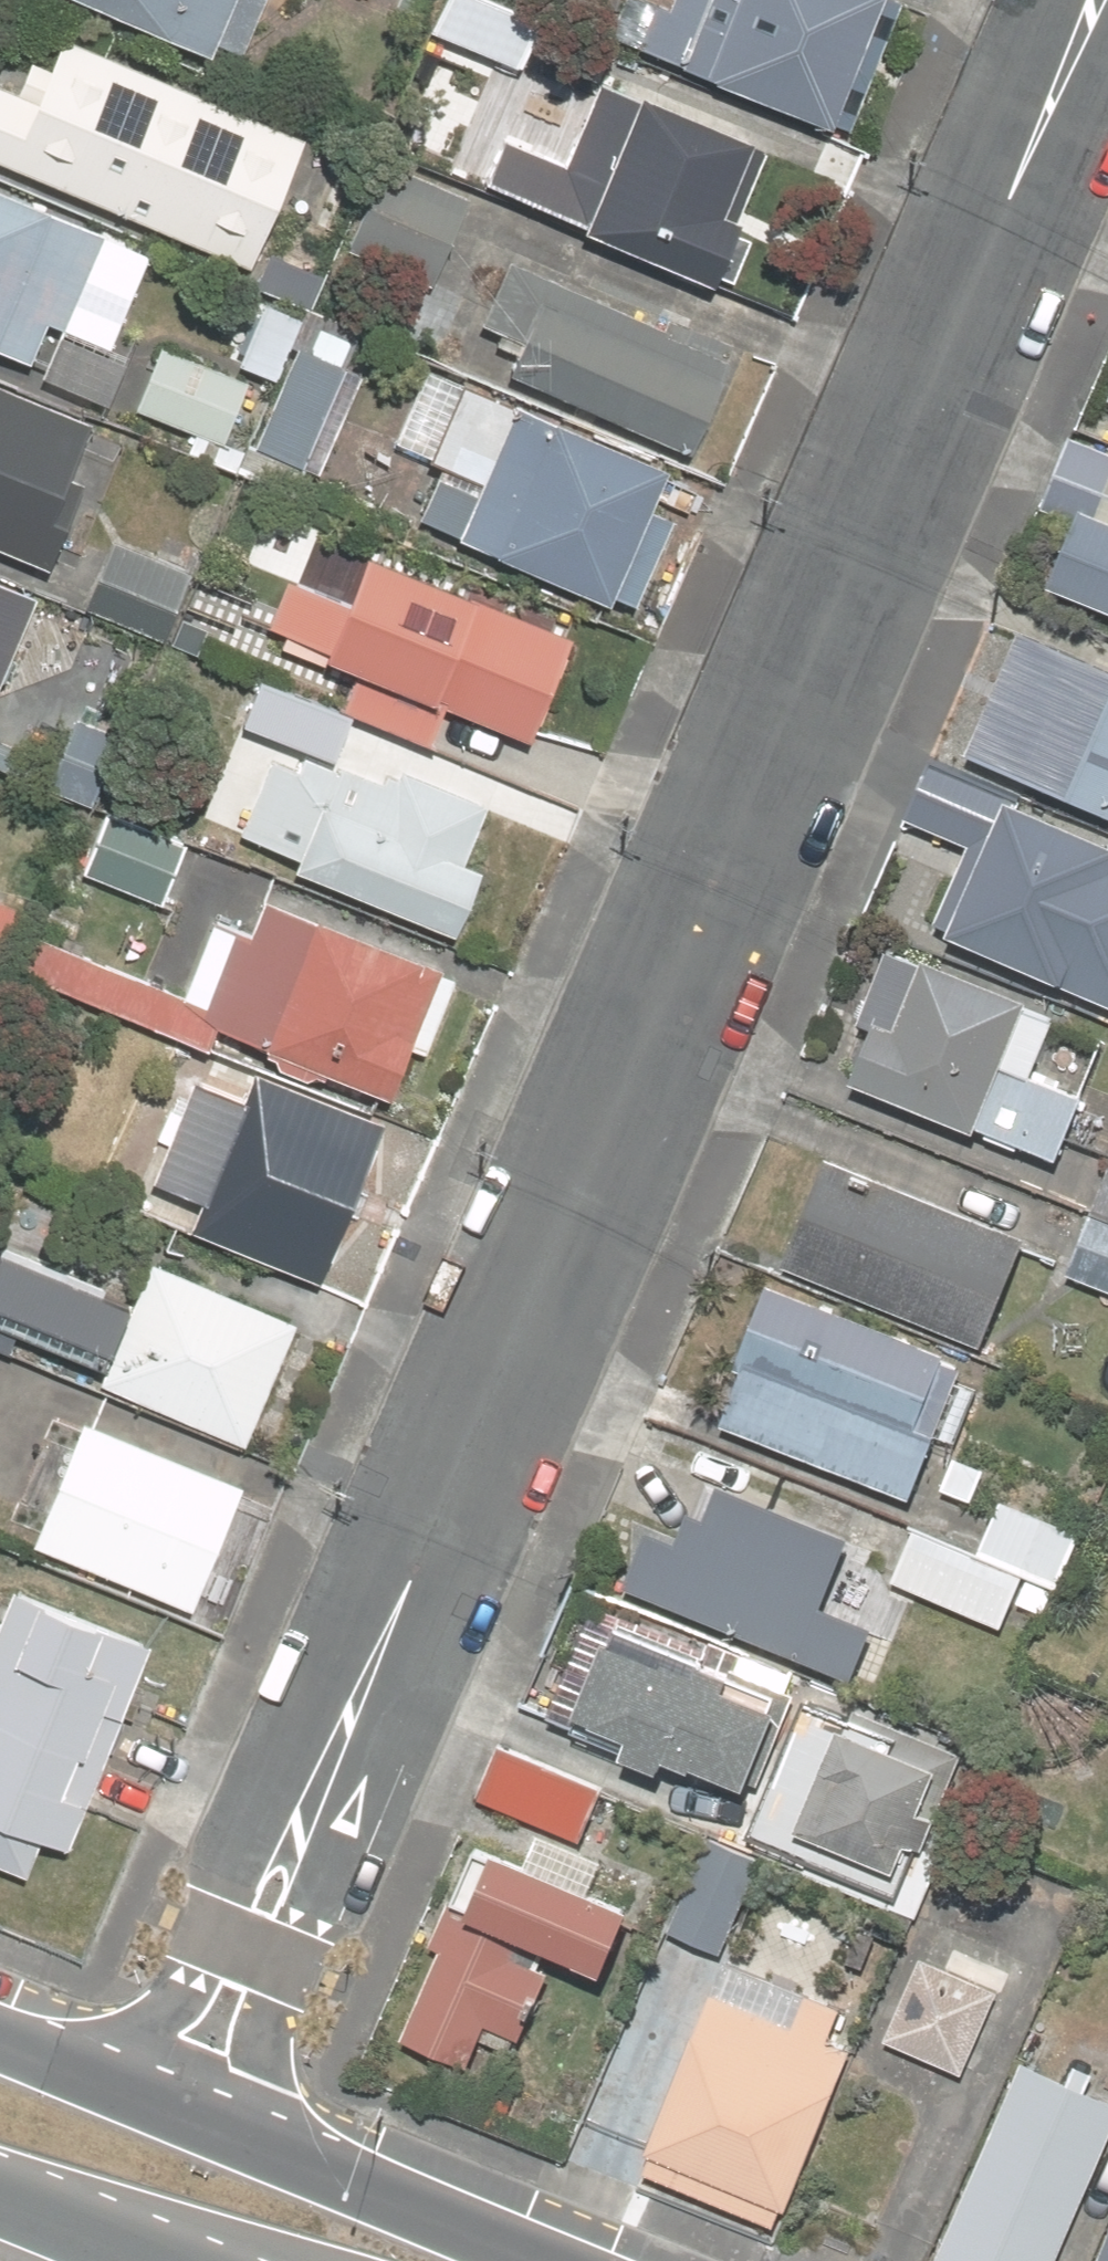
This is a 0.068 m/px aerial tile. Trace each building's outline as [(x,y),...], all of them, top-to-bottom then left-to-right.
[(217,61),(241,0),(65,0),(217,61)] [(521,0),(429,0),(416,32),(505,68),(530,4),(521,0)] [(835,130),(855,79),(887,0),(677,0),(674,6),(660,0),(639,52),(835,130)] [(20,96),(0,88),(0,163),(258,267),(309,141),(67,43),(55,71),(33,62),(20,96)] [(488,185),(719,278),(742,287),(759,245),(737,236),(770,153),(600,85),(568,164),(507,139),(488,185)] [(428,282),(464,196),(379,160),(342,246),(428,282)] [(21,358),(37,318),(55,326),(55,320),(93,225),(77,219),(0,188),(0,349),(21,358)] [(141,244),(93,225),(55,320),(103,339),(141,244)] [(695,450),(731,362),(675,339),(679,329),(515,263),(488,330),(524,344),(511,375),(695,450)] [(296,312),(258,297),(232,361),(270,376),(296,312)] [(250,446),(301,466),(358,325),(308,305),(250,446)] [(120,354),(55,326),(36,371),(100,398),(120,354)] [(191,356),(155,341),(144,371),(130,404),(221,441),(246,378),(201,360),(189,389),(179,385),(191,356)] [(51,571),(85,486),(75,482),(97,426),(0,387),(0,550),(51,571)] [(487,491),(442,473),(427,509),(472,527),(466,543),(620,605),(674,472),(520,410),(518,413),(466,392),(437,464),(489,485),(487,491)] [(189,456),(239,477),(246,458),(196,438),(189,456)] [(1075,441),(1046,511),(1079,525),(1051,592),(1107,616),(1107,454),(1075,441)] [(304,475),(248,453),(246,458),(239,477),(294,499),(304,475)] [(332,666),(430,704),(424,721),(356,694),(350,711),(433,743),(440,727),(446,710),(538,746),(580,637),(374,557),(355,606),(291,582),(272,630),(336,655),(332,666)] [(43,600),(0,583),(0,711),(43,600)] [(229,626),(195,612),(182,643),(217,657),(229,626)] [(1023,633),(970,759),(1107,816),(1107,669),(1023,633)] [(355,716),(262,680),(244,726),(337,762),(355,716)] [(483,871),(467,865),(477,840),(483,825),(491,804),(396,767),(388,788),(310,758),(304,773),(275,762),(246,837),(290,854),(306,861),(300,876),(457,937),(483,871)] [(1107,1006),(1107,843),(1014,802),(1016,800),(923,760),(899,814),(962,843),(928,921),(941,926),(939,932),(1107,1006)] [(189,840),(110,810),(87,869),(166,900),(189,840)] [(0,898),(0,962),(2,963),(24,907),(0,898)] [(270,903),(255,940),(213,923),(184,997),(38,941),(25,973),(217,1047),(221,1037),(396,1105),(434,1009),(448,972),(270,903)] [(1106,1055),(1101,1053),(1106,1043),(890,953),(860,1026),(874,1031),(854,1079),(1060,1165),(1106,1055)] [(248,1099),(199,1080),(158,1187),(206,1206),(195,1235),(325,1285),(388,1123),(258,1073),(248,1099)] [(1031,1244),(830,1159),(785,1264),(986,1350),(1031,1244)] [(1092,1215),(1107,1221),(1107,1178),(1092,1215)] [(1100,1218),(1074,1278),(1107,1293),(1107,1221),(1100,1218)] [(100,1366),(126,1302),(0,1252),(0,1350),(6,1352),(14,1332),(100,1366)] [(290,1317),(145,1257),(126,1302),(100,1366),(93,1382),(237,1442),(290,1317)] [(970,1370),(773,1286),(714,1425),(911,1508),(970,1370)] [(236,1480),(75,1418),(26,1544),(187,1606),(236,1480)] [(657,1537),(633,1592),(857,1687),(880,1632),(830,1611),(844,1579),(860,1542),(727,1485),(711,1523),(696,1516),(682,1548),(657,1537)] [(1085,1536),(1045,1519),(1021,1574),(1062,1591),(1085,1536)] [(1027,1581),(915,1533),(894,1582),(1006,1630),(1027,1581)] [(18,1878),(36,1833),(54,1840),(135,1641),(1,1588),(0,1591),(0,1870),(18,1878)] [(793,1700),(624,1628),(583,1723),(639,1747),(632,1763),(668,1779),(675,1762),(752,1795),(793,1700)] [(963,1755),(858,1711),(798,1851),(903,1896),(963,1755)] [(607,1790),(502,1746),(477,1803),(582,1848),(607,1790)] [(766,1859),(710,1835),(667,1934),(723,1958),(766,1859)] [(477,1847),(448,1913),(433,1949),(444,1953),(406,2040),(474,2068),(491,2027),(529,2043),(556,1979),(521,1964),(528,1947),(617,1985),(645,1918),(557,1881),(477,1847)] [(954,1949),(946,1968),(925,1959),(890,2043),(911,2051),(967,2075),(1010,1972),(954,1949)] [(859,2055),(832,2044),(845,2014),(729,1965),(648,2154),(764,2203),(790,2214),(859,2055)] [(1079,2066),(1071,2084),(1022,2064),(939,2260),(1060,2260),(1107,2146),(1107,2099),(1095,2094),(1103,2076),(1079,2066)]
